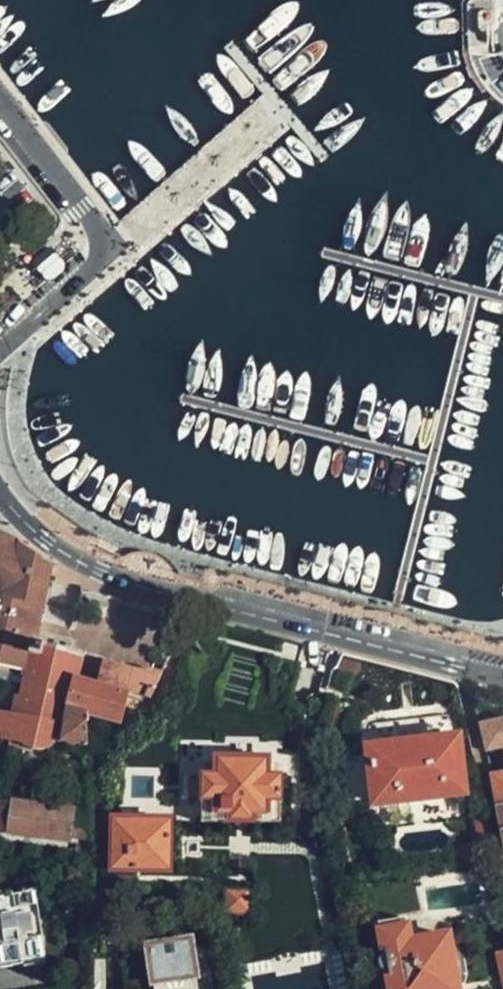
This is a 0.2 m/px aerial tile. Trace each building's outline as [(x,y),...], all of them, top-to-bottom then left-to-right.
[(27,674),(33,646),(37,646),(53,568),(15,542),(10,541),(0,536),(0,668),(27,674)] [(0,714),(0,739),(22,743),(32,752),(41,754),(52,750),(58,741),(62,743),(64,740),(71,709),(77,681),(81,682),(87,657),(63,652),(51,649),(37,646),(33,646),(27,674),(20,698),(17,697),(13,716),(0,714)] [(131,696),(129,701),(152,709),(168,663),(121,647),(107,687),(131,696)] [(77,681),(71,709),(88,713),(124,723),(129,701),(131,696),(107,687),(81,682),(77,681)] [(71,709),(64,740),(89,745),(88,713),(71,709)] [(481,727),(486,752),(502,749),(502,722),(481,727)] [(465,800),(458,737),(357,748),(364,811),(465,800)] [(218,806),(218,820),(230,820),(231,828),(262,827),(262,820),(276,819),(276,809),(288,808),(288,777),(277,777),(276,758),(217,759),(217,775),(201,775),(202,806),(218,806)] [(492,779),(502,833),(502,776),(492,779)] [(90,812),(0,802),(0,804),(0,831),(87,841),(90,812)] [(489,809),(475,812),(480,843),(459,846),(462,864),(486,860),(499,857),(489,809)] [(105,820),(106,872),(166,871),(165,819),(105,820)] [(358,866),(360,879),(377,876),(375,864),(358,866)] [(16,903),(15,897),(15,892),(0,894),(0,905),(16,903)] [(226,895),(228,919),(253,916),(251,893),(226,895)] [(15,897),(16,903),(17,907),(40,904),(39,894),(15,897)] [(21,937),(21,941),(44,938),(40,904),(17,907),(16,903),(0,905),(0,940),(21,937)] [(411,940),(407,916),(378,921),(383,952),(387,952),(387,955),(381,960),(381,966),(392,975),(388,976),(390,988),(458,988),(457,984),(461,983),(463,973),(461,958),(455,950),(451,950),(449,935),(411,940)] [(24,961),(21,941),(21,937),(0,940),(0,965),(24,961)] [(44,938),(21,941),(24,961),(25,964),(47,961),(44,938)] [(200,978),(194,944),(152,951),(158,985),(163,984),(195,979),(200,978)] [(195,979),(163,984),(164,988),(197,988),(195,979)]
